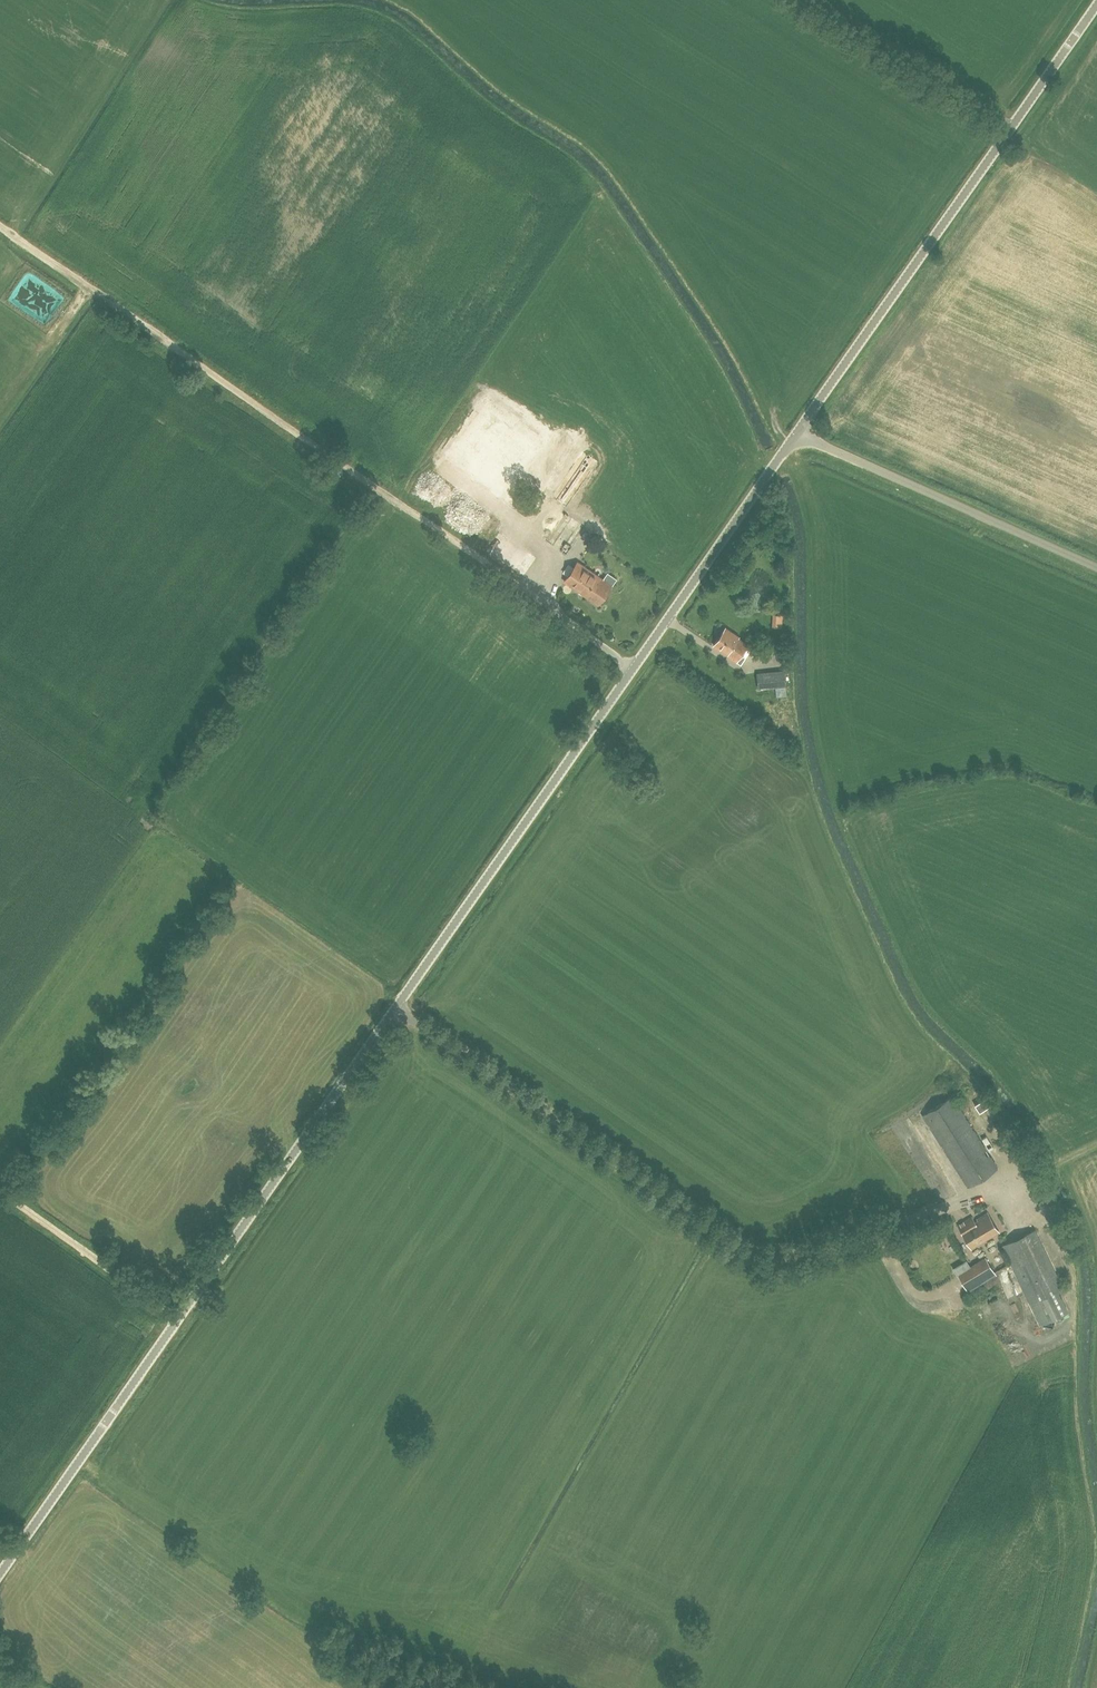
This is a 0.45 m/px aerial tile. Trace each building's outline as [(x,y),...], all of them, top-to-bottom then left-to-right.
[(572,507),(604,460),(595,454),(563,501),(572,507)] [(562,483),(577,460),(572,456),(556,479),(562,483)] [(598,604),(616,579),(608,573),(603,579),(578,561),(564,581),(598,604)] [(742,654),(748,645),(738,638),(739,637),(726,628),(714,645),(740,664),(745,657),(742,654)] [(758,689),(787,686),(785,669),(757,672),(758,689)] [(980,1112),(990,1105),(985,1097),(975,1104),(980,1112)] [(971,1247),(999,1231),(988,1212),(975,1220),(972,1216),(958,1225),(971,1247)] [(969,1291),(981,1284),(997,1274),(986,1256),(958,1273),(969,1291)]
